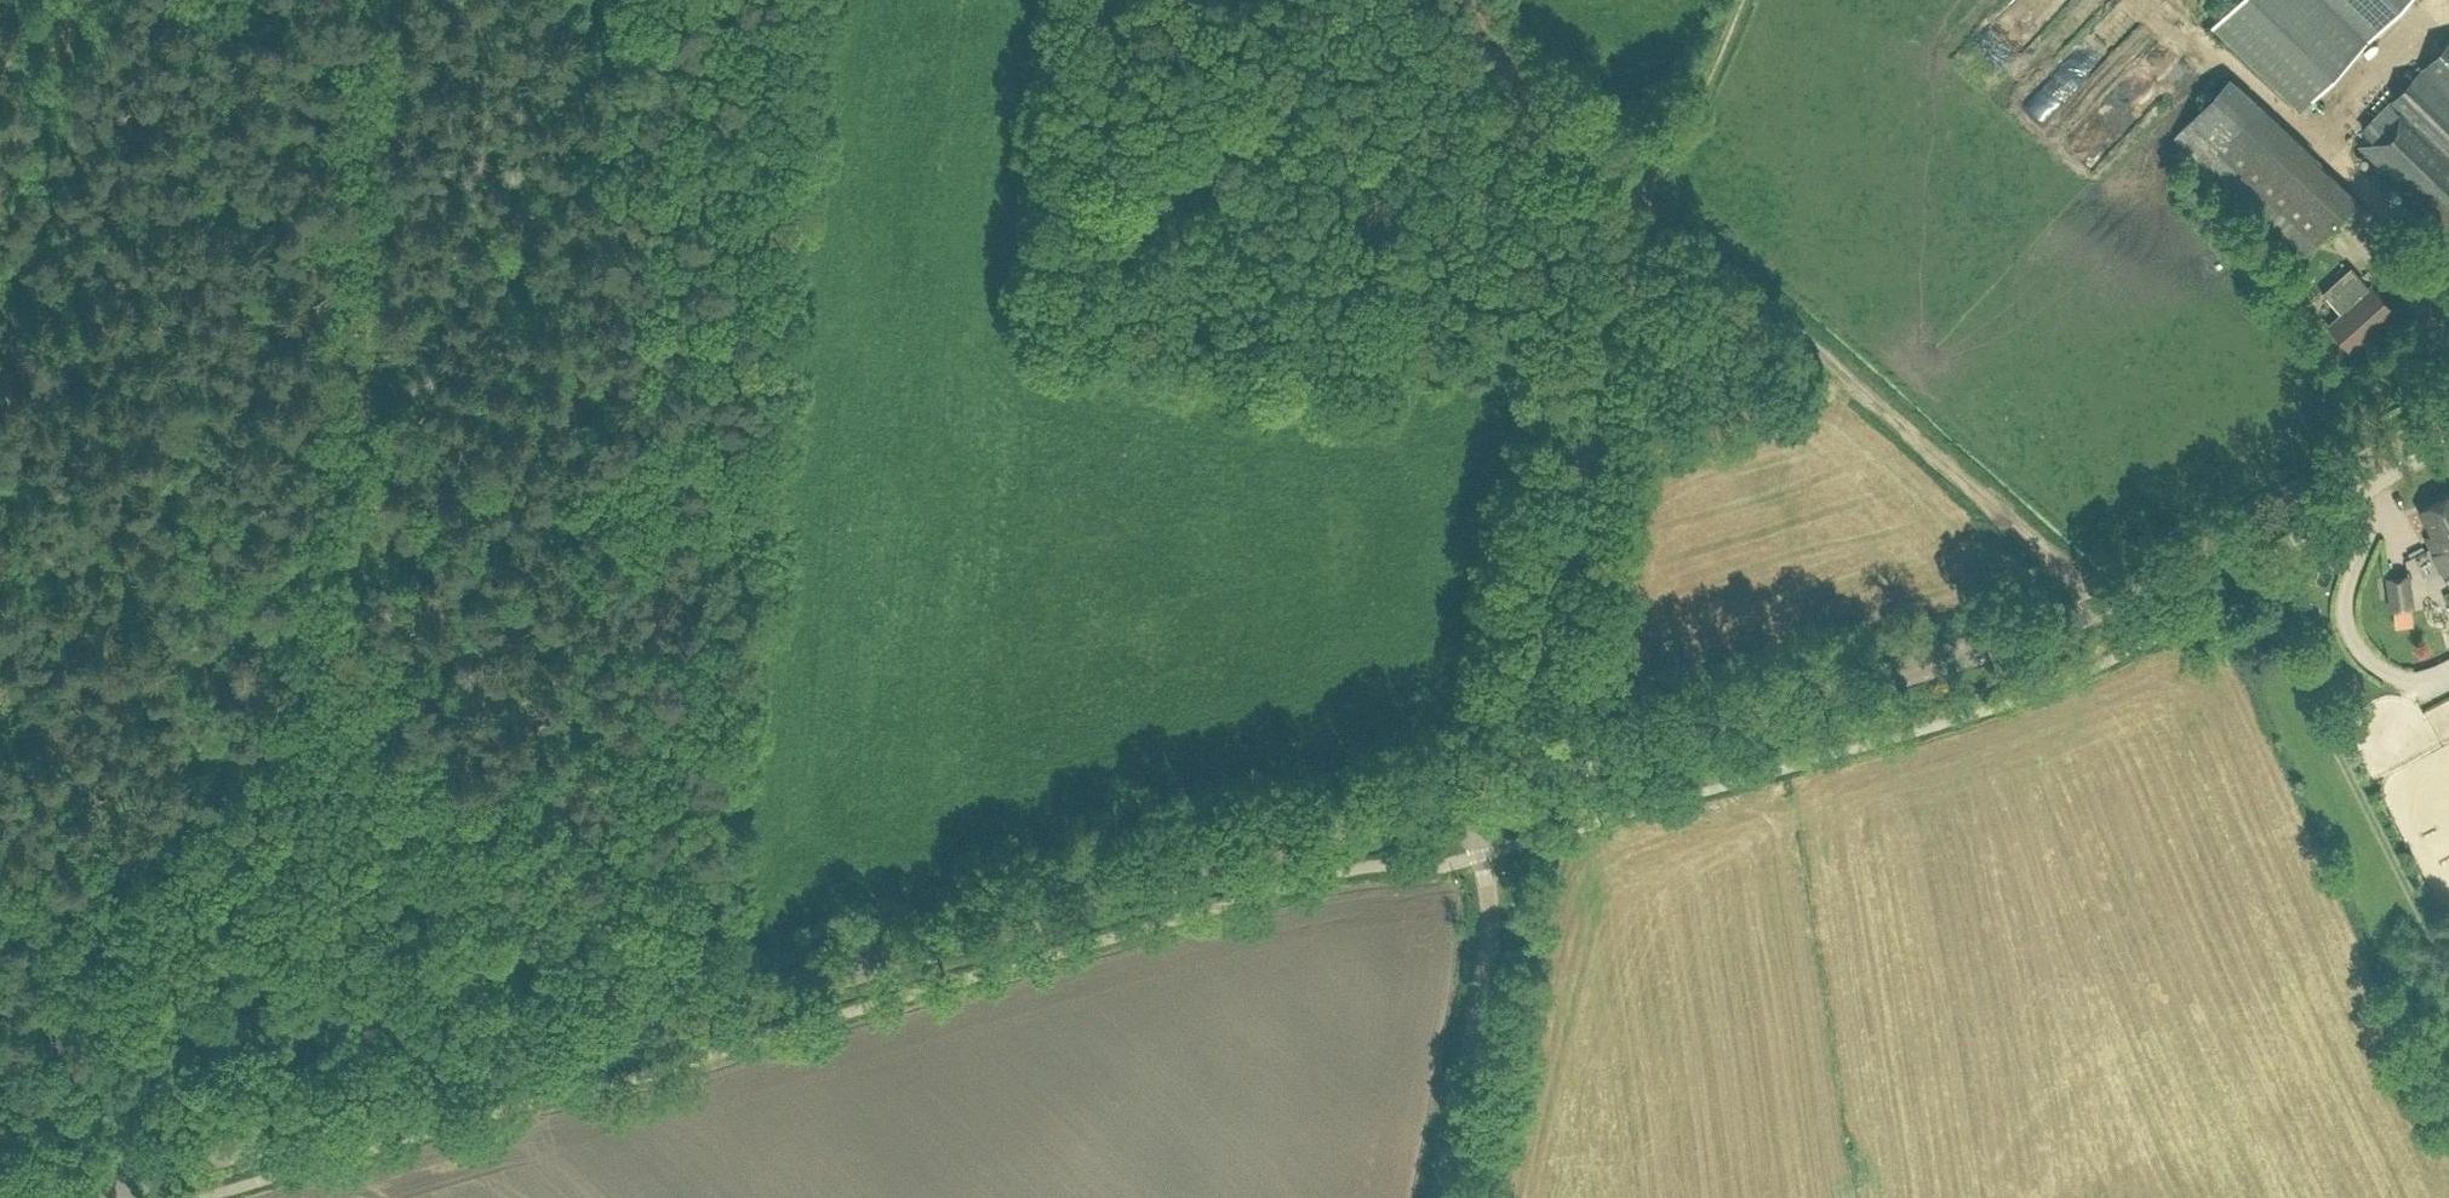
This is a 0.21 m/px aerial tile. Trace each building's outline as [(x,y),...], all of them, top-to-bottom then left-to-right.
[(2211,30),(2298,111),(2402,0),(2238,0),(2211,30)] [(2361,129),(2369,136),(2361,144),(2371,154),(2368,157),(2438,223),(2444,217),(2448,222),(2448,36),(2361,129)] [(2230,74),(2174,135),(2305,256),(2361,195),(2230,74)] [(2325,109),(2342,85),(2331,77),(2314,102),(2325,109)] [(2369,285),(2351,265),(2322,290),(2341,311),(2330,321),(2355,348),(2394,311),(2369,285)] [(2433,533),(2427,537),(2448,580),(2448,495),(2421,510),(2433,533)] [(2412,572),(2385,575),(2390,612),(2416,608),(2412,572)] [(1549,848),(1573,840),(1570,831),(1546,839),(1549,848)]
